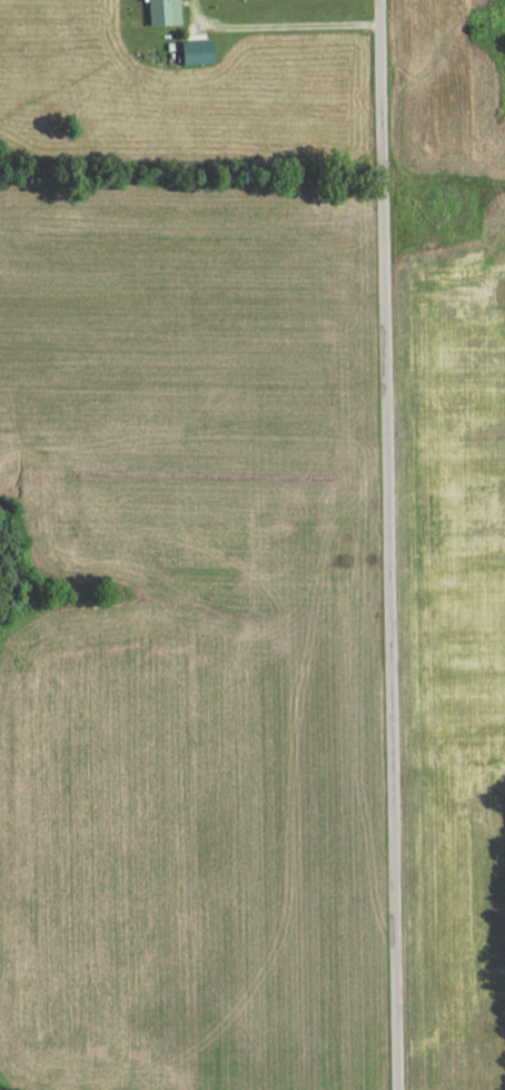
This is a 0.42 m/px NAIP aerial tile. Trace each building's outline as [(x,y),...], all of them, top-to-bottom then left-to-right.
[(141,30),(173,29),(172,0),(141,0),(141,30)] [(208,67),(204,43),(173,48),(177,72),(208,67)]
